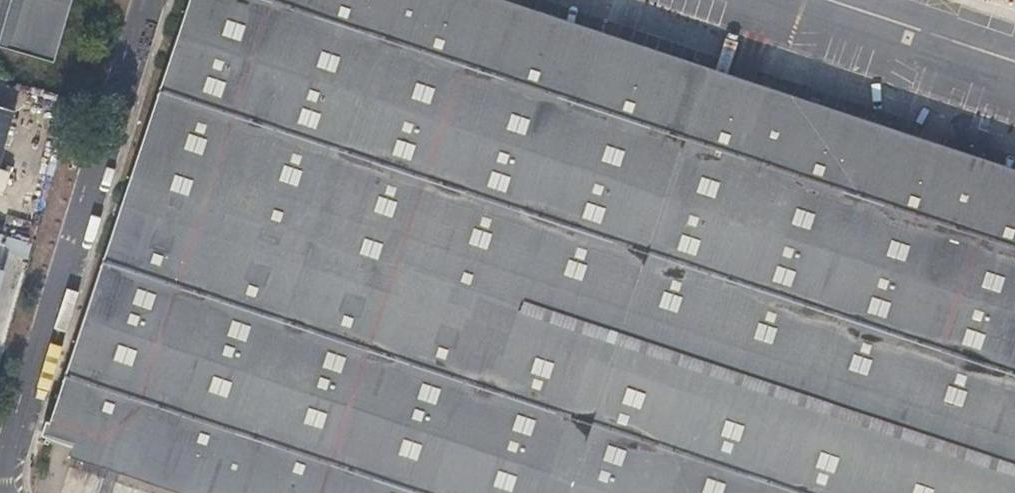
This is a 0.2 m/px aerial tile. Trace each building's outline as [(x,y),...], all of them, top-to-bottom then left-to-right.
[(51,61),(69,0),(0,0),(0,46),(51,61)] [(479,0),(188,0),(48,415),(45,415),(39,430),(232,492),(1014,492),(1014,177),(479,0)] [(0,108),(0,157),(14,112),(0,108)]
